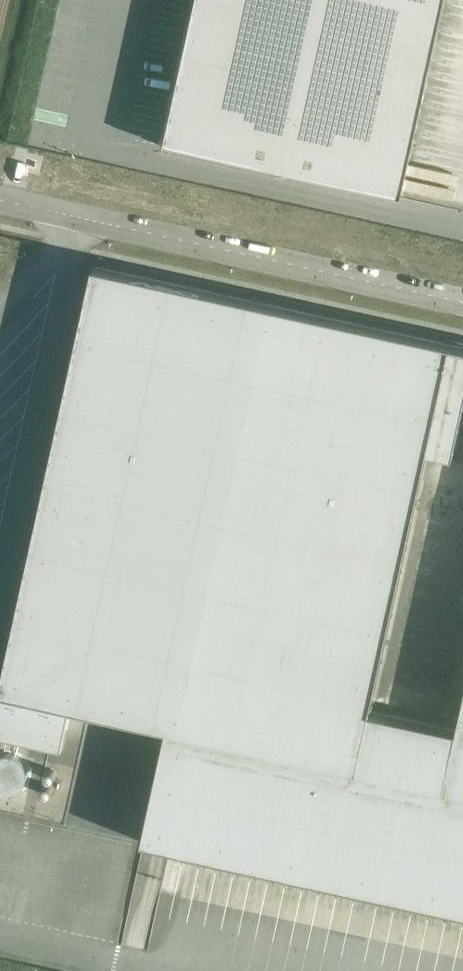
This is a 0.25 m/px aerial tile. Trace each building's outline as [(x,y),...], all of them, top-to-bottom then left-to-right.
[(440,0),(190,0),(158,145),(396,197),(440,0)] [(458,730),(372,711),(428,456),(452,461),(462,413),(462,347),(95,266),(3,684),(1,691),(0,697),(0,740),(60,753),(70,708),(168,729),(143,842),(462,912),(462,706),(458,730)] [(3,787),(12,788),(21,786),(28,779),(31,770),(30,761),(24,753),(15,748),(6,748),(0,751),(0,785),(3,787)] [(51,780),(53,782),(55,783),(58,783),(60,781),(61,779),(61,777),(60,775),(58,774),(55,773),(53,773),(52,776),(51,778),(51,780)] [(58,794),(57,791),(56,789),(53,788),(50,788),(48,789),(48,792),(48,794),(48,795),(50,797),(52,798),(55,797),(57,796),(58,794)]
